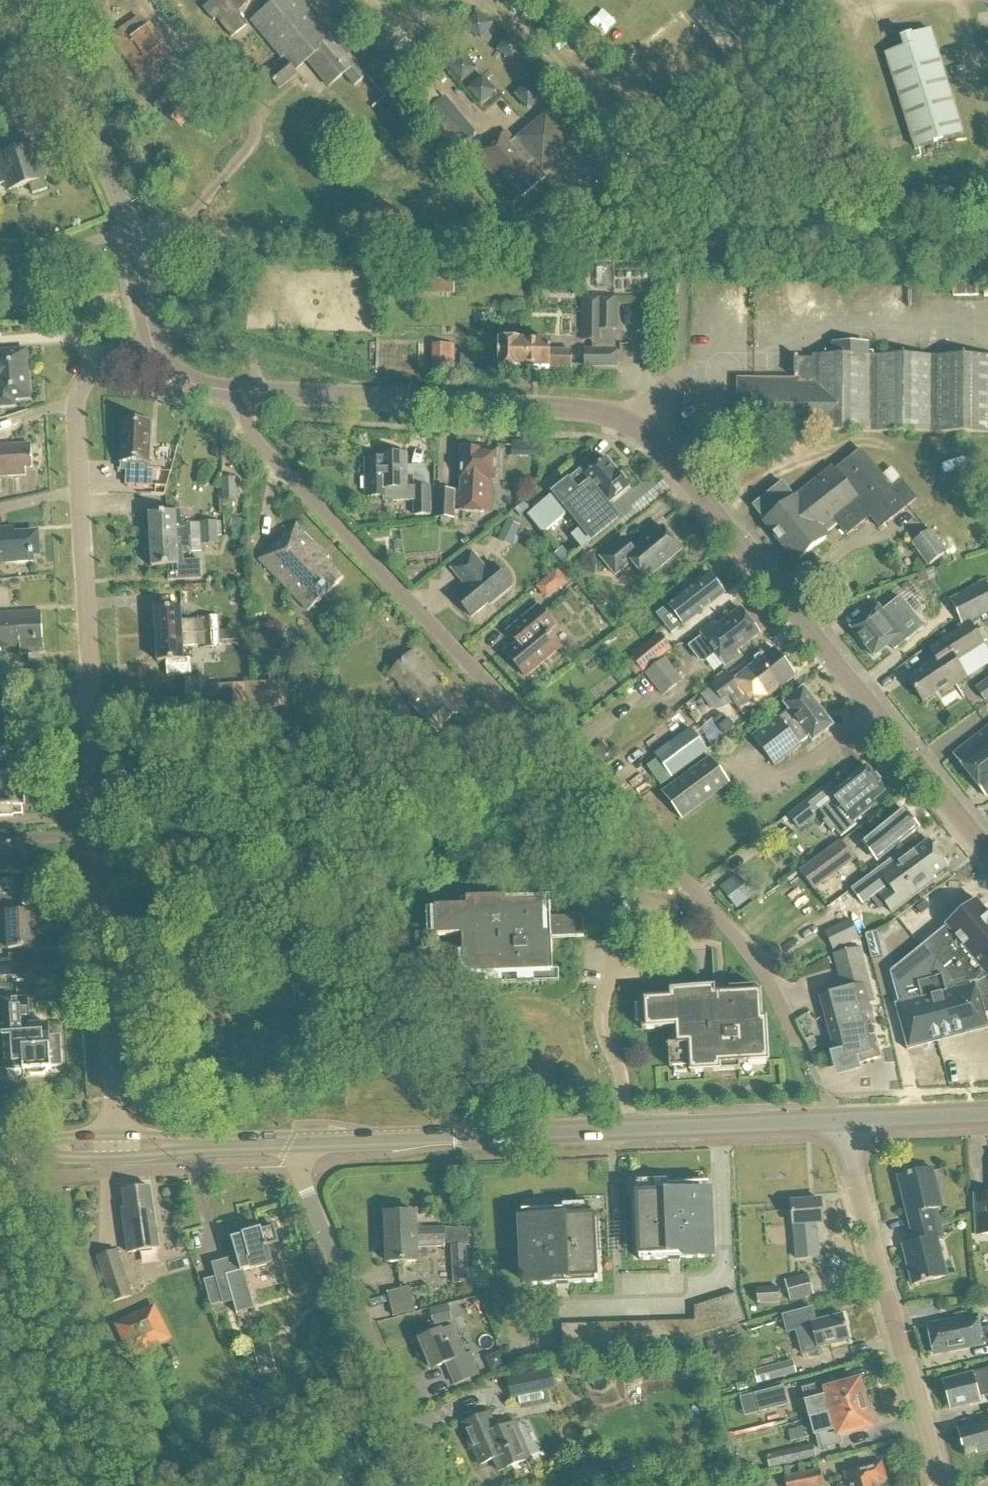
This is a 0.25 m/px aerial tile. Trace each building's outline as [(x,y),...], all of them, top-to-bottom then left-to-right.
[(247,26),(244,30),(286,62),(308,33),(265,0),(212,0),(247,26)] [(381,10),(366,0),(362,0),(356,9),(374,21),(381,10)] [(142,12),(110,33),(139,77),(171,57),(142,12)] [(482,43),(494,25),(476,13),(464,31),(482,43)] [(687,77),(712,53),(687,26),(662,50),(687,77)] [(916,151),(966,136),(933,32),(904,41),(906,50),(887,56),(916,151)] [(514,65),(526,47),(508,34),(496,52),(514,65)] [(462,85),(478,72),(465,55),(448,69),(462,85)] [(287,62),(272,79),(280,87),(296,70),(287,62)] [(404,93),(455,153),(477,134),(446,98),(441,102),(429,88),(442,77),(436,69),(423,80),(421,78),(404,93)] [(482,108),(498,93),(484,77),(467,91),(482,108)] [(528,112),(544,98),(530,81),(514,96),(528,112)] [(179,96),(171,120),(185,125),(193,101),(179,96)] [(547,114),(514,142),(506,132),(479,155),(494,173),(498,170),(522,198),(545,179),(532,163),(534,161),(542,171),(573,145),(547,114)] [(5,185),(8,193),(30,185),(33,195),(47,190),(44,181),(46,180),(35,146),(0,157),(0,186),(5,185)] [(419,270),(418,296),(454,297),(456,271),(419,270)] [(619,352),(615,352),(615,342),(607,342),(607,331),(618,331),(617,300),(583,301),(584,343),(594,342),(595,353),(587,353),(587,369),(620,368),(619,352)] [(501,343),(500,370),(551,371),(551,370),(572,370),(572,352),(551,352),(551,344),(501,343)] [(867,343),(833,343),(833,355),(813,355),(813,381),(768,381),(768,373),(754,373),(754,381),(739,381),(739,432),(987,433),(987,357),(867,355),(867,343)] [(433,347),(432,377),(455,377),(455,347),(433,347)] [(30,399),(27,351),(1,353),(1,357),(0,357),(0,407),(15,406),(15,400),(30,399)] [(479,358),(461,358),(461,366),(478,366),(478,370),(495,369),(495,359),(479,359),(479,358)] [(153,473),(149,472),(151,424),(124,423),(121,472),(128,472),(127,486),(153,488),(153,473)] [(513,444),(512,457),(522,458),(523,445),(523,443),(513,442),(513,444)] [(32,445),(0,447),(0,478),(27,476),(26,468),(33,467),(32,445)] [(498,453),(463,451),(461,493),(438,492),(436,521),(455,522),(455,512),(492,513),(494,482),(496,482),(498,453)] [(893,491),(862,451),(836,471),(835,470),(797,500),(784,484),(754,508),(765,522),(764,523),(797,564),(829,538),(827,534),(838,525),(847,537),(870,518),(880,530),(917,500),(903,483),(893,491)] [(382,460),(366,460),(367,499),(384,498),(384,503),(414,502),(414,490),(409,490),(408,456),(382,457),(382,460)] [(571,538),(582,551),(619,521),(608,507),(632,487),(630,485),(630,480),(621,471),(618,472),(608,460),(584,478),(581,473),(564,487),(555,495),(527,517),(543,537),(568,516),(580,530),(571,538)] [(222,479),(223,503),(237,502),(236,479),(222,479)] [(558,479),(548,487),(555,495),(564,487),(558,479)] [(431,489),(414,490),(414,502),(414,519),(432,518),(431,489)] [(524,504),(515,511),(520,518),(530,511),(524,504)] [(181,513),(150,515),(152,542),(177,541),(192,540),(191,526),(182,526),(181,513)] [(498,543),(511,549),(521,528),(507,522),(498,543)] [(218,524),(201,525),(202,539),(219,538),(219,534),(218,524)] [(323,552),(297,525),(260,561),(309,612),(343,579),(320,554),(323,552)] [(682,552),(663,528),(644,544),(642,542),(632,550),(624,540),(601,559),(616,577),(632,564),(646,581),(682,552)] [(4,531),(0,532),(0,565),(34,562),(34,556),(40,556),(38,532),(4,535),(4,531)] [(912,544),(929,567),(946,554),(930,531),(912,544)] [(177,541),(152,542),(153,569),(170,568),(171,581),(202,579),(201,561),(184,562),(183,555),(192,554),(192,540),(177,541)] [(562,550),(555,556),(563,566),(570,560),(562,550)] [(487,570),(473,553),(452,570),(467,587),(455,597),(473,619),(489,604),(491,606),(513,587),(494,564),(487,570)] [(580,584),(595,585),(596,569),(581,568),(580,584)] [(557,571),(536,589),(545,600),(566,583),(557,571)] [(725,595),(709,575),(668,607),(684,628),(725,595)] [(949,601),(962,627),(968,624),(987,614),(987,587),(986,583),(949,601)] [(901,600),(884,613),(879,607),(851,630),(875,659),(891,646),(895,651),(907,641),(897,629),(913,616),(901,600)] [(556,627),(540,607),(509,632),(518,643),(506,653),(526,678),(562,649),(549,633),(556,627)] [(155,610),(157,637),(183,635),(219,634),(218,619),(202,620),(202,621),(183,622),(182,608),(155,610)] [(693,643),(687,647),(700,664),(703,661),(705,664),(716,655),(726,667),(740,656),(737,652),(760,635),(741,610),(718,628),(715,624),(700,636),(701,637),(693,643)] [(44,633),(42,612),(0,614),(0,635),(44,633)] [(936,661),(908,680),(924,704),(942,692),(944,695),(967,679),(965,677),(956,664),(983,645),(969,624),(963,628),(929,652),(936,661)] [(219,634),(220,643),(248,641),(247,632),(219,634)] [(44,633),(0,635),(0,648),(21,646),(22,655),(45,653),(44,633)] [(183,635),(157,637),(159,664),(167,663),(168,678),(192,676),(191,660),(185,661),(184,647),(204,646),(204,648),(220,647),(219,634),(183,635)] [(632,660),(628,663),(638,675),(641,673),(643,675),(672,651),(659,635),(631,658),(632,660)] [(443,678),(417,650),(389,676),(393,681),(395,678),(400,683),(399,688),(411,701),(410,702),(438,732),(463,709),(438,683),(443,678)] [(730,675),(712,688),(701,696),(712,711),(718,712),(721,712),(725,711),(733,704),(744,719),(796,679),(776,652),(735,682),(730,675)] [(645,675),(663,698),(683,682),(665,660),(645,675)] [(985,700),(987,698),(987,677),(975,684),(985,700)] [(273,684),(263,685),(259,685),(260,710),(274,709),(273,684)] [(287,684),(282,684),(273,684),(274,709),(288,709),(287,684)] [(234,686),(235,711),(248,711),(247,685),(234,686)] [(259,685),(251,685),(247,685),(248,711),(260,710),(259,685)] [(235,711),(234,686),(222,687),(223,712),(235,711)] [(222,687),(209,687),(211,712),(223,712),(222,687)] [(834,727),(804,689),(785,705),(790,712),(781,720),(780,718),(753,738),(776,767),(802,747),(801,746),(810,739),(813,743),(834,727)] [(723,716),(714,723),(725,737),(735,730),(729,721),(728,722),(723,716)] [(725,737),(714,723),(713,720),(695,734),(691,729),(655,755),(658,760),(646,769),(660,788),(727,739),(725,737)] [(13,773),(12,751),(7,751),(5,726),(0,726),(0,774),(13,773)] [(953,757),(987,799),(987,798),(987,730),(953,757)] [(594,751),(585,759),(596,772),(605,764),(594,751)] [(662,795),(682,822),(731,785),(710,758),(662,795)] [(837,792),(816,808),(826,821),(824,823),(832,834),(835,831),(841,839),(856,827),(854,824),(877,806),(875,803),(888,793),(867,767),(837,792)] [(13,773),(0,774),(0,807),(1,817),(15,816),(14,806),(25,806),(23,773),(13,773)] [(806,803),(788,817),(800,832),(817,818),(814,814),(812,812),(806,803)] [(919,830),(903,811),(863,844),(874,857),(889,844),(895,850),(919,830)] [(14,832),(0,833),(0,876),(24,875),(23,845),(15,845),(14,832)] [(840,842),(800,872),(814,891),(855,861),(840,842)] [(947,868),(929,843),(905,860),(901,855),(853,891),(864,906),(872,900),(880,910),(886,906),(892,914),(936,882),(934,878),(947,868)] [(721,889),(736,910),(753,897),(737,876),(721,889)] [(22,895),(0,896),(0,918),(8,918),(10,950),(35,949),(33,913),(24,913),(22,895)] [(551,920),(551,897),(506,899),(467,900),(467,907),(435,909),(436,939),(463,938),(463,954),(458,954),(459,977),(474,977),(475,983),(525,981),(524,975),(553,973),(552,939),(584,938),(583,919),(551,920)] [(901,1025),(903,1032),(908,1052),(922,1048),(987,1030),(987,1024),(986,1015),(987,1015),(987,914),(978,902),(890,974),(899,1004),(895,1005),(901,1025)] [(850,922),(825,933),(834,952),(859,940),(850,922)] [(877,933),(866,936),(867,940),(870,955),(871,960),(873,960),(876,970),(886,968),(882,952),(878,937),(877,933)] [(870,982),(861,949),(834,957),(844,992),(821,998),(835,1054),(838,1053),(847,1069),(880,1059),(872,1027),(876,1026),(864,984),(870,982)] [(0,965),(0,977),(26,976),(25,963),(0,965)] [(756,989),(754,988),(670,993),(671,1000),(641,1002),(642,1031),(673,1030),(674,1046),(668,1046),(670,1069),(691,1068),(691,1074),(741,1071),(740,1065),(769,1064),(767,1022),(762,1022),(760,994),(760,993),(760,992),(759,991),(759,990),(758,990),(756,989)] [(30,1001),(2,1002),(4,1047),(5,1047),(6,1072),(23,1071),(23,1074),(28,1074),(30,1077),(44,1076),(48,1071),(51,1071),(51,1067),(62,1067),(61,1039),(48,1040),(48,1027),(31,1028),(30,1001)] [(933,1170),(898,1178),(907,1217),(908,1217),(912,1230),(940,1223),(937,1209),(942,1208),(933,1170)] [(695,1193),(694,1185),(648,1186),(649,1195),(637,1195),(640,1261),(709,1258),(706,1192),(695,1193)] [(130,1254),(160,1249),(150,1189),(124,1193),(126,1210),(123,1210),(130,1254)] [(975,1196),(977,1236),(987,1236),(987,1196),(975,1196)] [(820,1200),(791,1202),(793,1226),(795,1225),(796,1248),(797,1260),(820,1259),(819,1246),(817,1224),(822,1223),(820,1200)] [(583,1218),(582,1209),(537,1211),(537,1220),(526,1220),(529,1286),(597,1283),(594,1217),(583,1218)] [(444,1228),(421,1229),(421,1228),(417,1228),(416,1228),(416,1227),(416,1214),(386,1215),(387,1228),(388,1250),(385,1253),(385,1261),(388,1262),(388,1265),(418,1264),(417,1249),(445,1248),(445,1246),(444,1232),(444,1228)] [(940,1223),(912,1230),(915,1244),(903,1247),(912,1285),(947,1276),(938,1239),(943,1237),(940,1223)] [(278,1229),(274,1230),(274,1229),(262,1232),(262,1231),(259,1232),(259,1230),(257,1230),(254,1228),(249,1230),(248,1233),(245,1234),(246,1236),(232,1240),(237,1257),(232,1259),(233,1262),(215,1267),(224,1304),(234,1301),(236,1309),(252,1305),(243,1272),(271,1265),(267,1250),(269,1249),(268,1247),(278,1244),(277,1242),(281,1241),(278,1229)] [(118,1251),(97,1258),(113,1304),(133,1298),(118,1251)] [(451,1259),(452,1285),(468,1284),(468,1281),(468,1269),(467,1258),(451,1259)] [(278,1282),(277,1273),(252,1274),(253,1284),(278,1282)] [(784,1282),(790,1303),(814,1297),(808,1275),(784,1282)] [(386,1290),(393,1314),(417,1307),(410,1283),(386,1290)] [(756,1290),(757,1306),(780,1304),(779,1288),(756,1290)] [(721,1300),(729,1326),(746,1321),(737,1294),(721,1300)] [(721,1300),(704,1305),(713,1331),(729,1326),(721,1300)] [(695,1308),(695,1322),(696,1337),(713,1331),(704,1305),(695,1308)] [(132,1357),(169,1339),(154,1309),(118,1326),(132,1357)] [(812,1309),(782,1317),(787,1335),(796,1332),(803,1357),(821,1352),(820,1349),(850,1341),(843,1315),(816,1323),(812,1309)] [(980,1329),(977,1317),(928,1327),(934,1356),(983,1346),(983,1344),(987,1343),(987,1327),(980,1329)] [(697,1350),(696,1337),(695,1322),(679,1322),(680,1350),(697,1350)] [(612,1324),(596,1325),(597,1353),(613,1352),(612,1324)] [(596,1325),(579,1326),(580,1353),(597,1353),(596,1325)] [(580,1353),(579,1326),(562,1326),(563,1354),(580,1353)] [(442,1332),(420,1341),(433,1370),(447,1364),(451,1374),(456,1387),(480,1376),(475,1364),(476,1363),(472,1353),(466,1356),(458,1336),(454,1327),(442,1332)] [(176,1343),(161,1351),(171,1371),(179,1367),(187,1363),(176,1343)] [(254,1350),(261,1377),(277,1373),(270,1346),(254,1350)] [(721,1355),(711,1357),(712,1364),(713,1367),(723,1365),(722,1361),(721,1355)] [(754,1372),(758,1386),(785,1379),(781,1365),(754,1372)] [(973,1376),(973,1375),(944,1383),(952,1410),(980,1402),(979,1398),(987,1395),(987,1371),(973,1376)] [(552,1372),(507,1380),(511,1400),(519,1399),(521,1406),(544,1402),(543,1394),(555,1392),(552,1372)] [(811,1420),(867,1405),(861,1381),(829,1390),(827,1383),(803,1390),(811,1420)] [(754,1395),(759,1414),(789,1407),(784,1388),(754,1395)] [(867,1405),(811,1420),(819,1451),(842,1445),(840,1439),(874,1430),(867,1405)] [(499,1430),(492,1414),(462,1426),(468,1440),(470,1440),(481,1466),(495,1460),(500,1472),(531,1459),(516,1423),(499,1430)] [(292,1415),(284,1418),(287,1426),(295,1423),(292,1415)] [(958,1430),(966,1456),(987,1450),(987,1422),(958,1430)] [(788,1432),(790,1443),(805,1439),(802,1428),(788,1432)] [(784,1453),(787,1466),(816,1459),(813,1446),(784,1453)] [(632,1462),(612,1468),(617,1481),(636,1474),(632,1462)] [(882,1465),(846,1474),(848,1485),(846,1485),(875,1485),(887,1482),(882,1465)] [(784,1478),(786,1485),(823,1485),(820,1471),(784,1478)]
